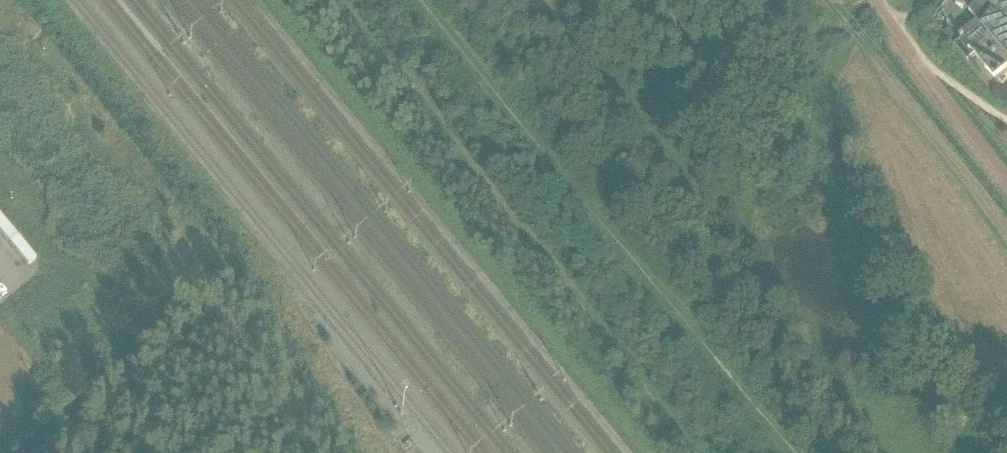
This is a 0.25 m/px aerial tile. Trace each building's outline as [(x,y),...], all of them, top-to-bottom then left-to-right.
[(994,78),(1006,66),(1006,0),(984,0),(981,4),(977,1),(969,11),(988,33),(969,49),(994,78)]
